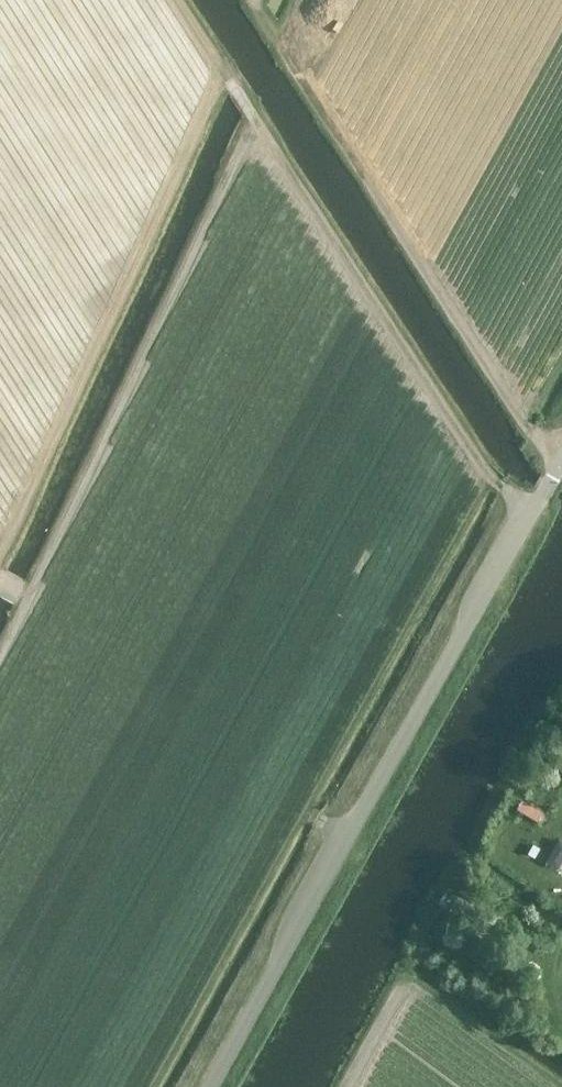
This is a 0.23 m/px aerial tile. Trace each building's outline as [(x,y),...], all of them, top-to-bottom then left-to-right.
[(561,860),(561,845),(553,840),(543,856),(559,865),(561,860)]
